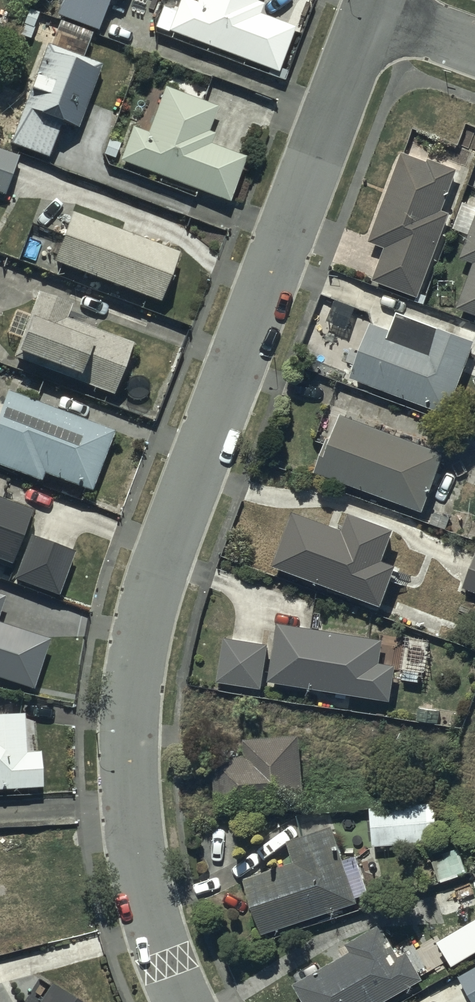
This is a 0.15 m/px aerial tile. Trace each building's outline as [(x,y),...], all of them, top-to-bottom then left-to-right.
[(56,21),(97,36),(110,0),(124,5),(126,0),(64,0),(56,21)] [(196,7),(181,2),(168,37),(280,77),(296,31),(259,18),(263,8),(257,6),(259,0),(199,0),(196,7)] [(101,70),(47,49),(10,149),(48,164),(61,134),(77,133),(101,70)] [(147,137),(132,131),(120,166),(229,207),(246,163),(210,149),(214,139),(208,137),(218,112),(165,92),(147,137)] [(0,154),(0,199),(3,200),(18,161),(0,154)] [(429,168),(402,158),(369,247),(386,253),(374,286),(418,302),(450,219),(443,216),(458,175),(430,165),(429,168)] [(72,218),(64,240),(57,238),(50,254),(58,256),(53,269),(160,309),(179,259),(72,218)] [(461,263),(474,268),(457,313),(474,320),(474,224),(461,263)] [(71,310),(38,298),(15,363),(113,398),(131,349),(66,326),(71,310)] [(373,329),(352,384),(449,421),(474,353),(474,348),(399,319),(393,336),(373,329)] [(7,397),(0,417),(0,472),(41,487),(44,480),(91,498),(114,438),(7,397)] [(424,519),(446,460),(342,421),(332,448),(329,447),(317,480),(424,519)] [(13,570),(15,565),(21,567),(14,584),(57,601),(74,558),(37,544),(38,542),(24,536),(31,518),(0,506),(0,565),(13,570)] [(347,540),(296,521),(276,575),(383,615),(397,577),(384,572),(395,541),(353,525),(347,540)] [(466,588),(474,591),(474,567),(466,588)] [(31,697),(48,645),(0,629),(0,686),(31,697)] [(385,648),(278,631),(270,687),(392,706),(397,673),(382,670),(385,648)] [(269,652),(225,644),(217,686),(261,693),(269,652)] [(39,792),(38,754),(24,754),(23,719),(0,720),(0,793),(39,792)] [(215,762),(217,818),(305,813),(301,741),(244,745),(245,761),(215,762)] [(434,809),(371,810),(373,851),(436,849),(434,809)] [(296,868),(245,885),(263,941),(359,910),(357,904),(368,900),(357,865),(345,869),(334,834),(290,848),(296,868)] [(432,898),(445,935),(474,925),(474,897),(471,885),(432,898)] [(295,990),(301,1001),(397,1001),(424,987),(422,984),(433,977),(412,939),(392,950),(381,931),(348,949),(353,958),(295,990)] [(459,982),(470,1001),(474,1001),(474,972),(459,982)] [(53,990),(46,1001),(72,1001),(53,990)]
